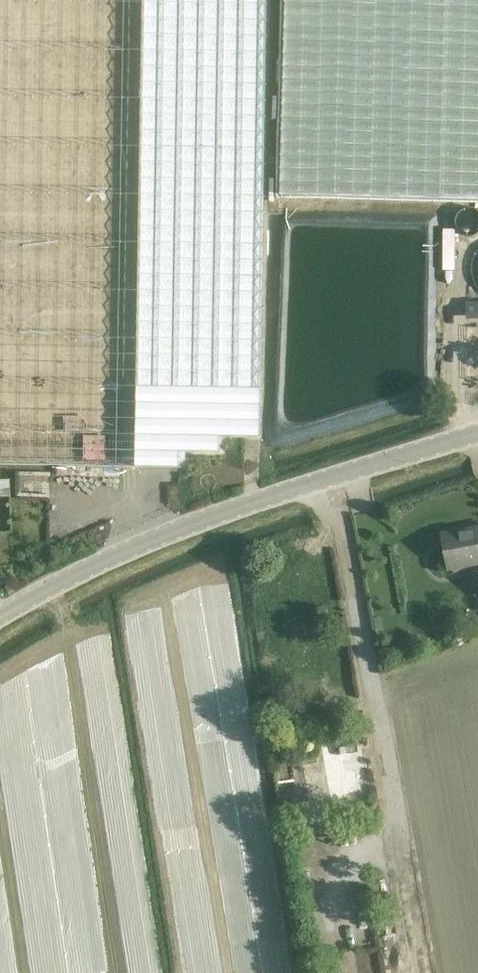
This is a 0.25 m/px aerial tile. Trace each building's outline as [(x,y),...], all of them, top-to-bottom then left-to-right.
[(254,447),(263,0),(0,0),(0,444),(254,447)] [(281,195),(477,199),(477,0),(286,0),(281,195)] [(477,319),(477,302),(467,302),(467,319),(477,319)] [(443,534),(450,569),(477,564),(477,528),(443,534)] [(119,683),(119,682),(118,674),(115,666),(111,658),(107,653),(100,647),(93,644),(85,642),(76,641),(68,642),(60,645),(54,649),(48,654),(43,660),(39,668),(37,674),(37,683),(37,690),(40,698),(44,705),(49,712),(55,717),(62,720),(69,723),(79,724),(87,723),(95,720),(101,717),(107,712),(112,705),(116,698),(118,690),(119,683)] [(23,700),(22,694),(20,688),(15,680),(11,676),(7,673),(2,672),(0,671),(0,728),(4,727),(10,724),(13,721),(16,718),(20,712),(22,706),(23,700)] [(339,972),(383,972),(380,950),(337,956),(339,972)]
